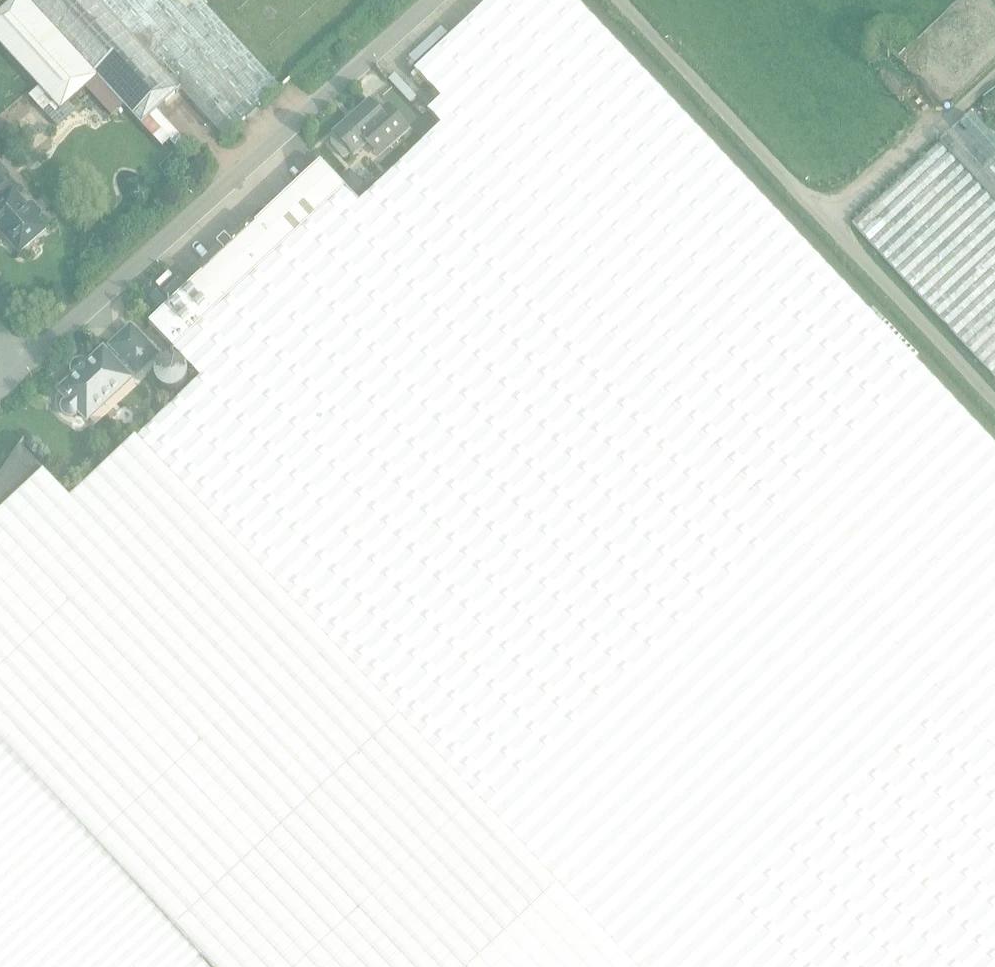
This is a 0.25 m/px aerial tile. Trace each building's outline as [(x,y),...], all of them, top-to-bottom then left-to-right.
[(60,111),(87,87),(98,77),(123,105),(141,125),(177,92),(93,0),(11,0),(0,10),(0,45),(60,111)] [(177,92),(180,89),(223,137),(255,107),(279,86),(200,0),(93,0),(177,92)] [(583,0),(492,0),(413,72),(440,101),(426,114),(439,128),(420,145),(994,750),(994,439),(583,0)] [(331,140),(330,144),(341,156),(344,158),(347,157),(351,155),(352,156),(375,135),(387,149),(408,131),(386,106),(379,113),(369,101),(332,134),(334,136),(332,138),(331,140)] [(970,115),(958,126),(852,225),(994,378),(994,141),(970,115)] [(420,145),(371,192),(358,205),(355,201),(319,164),(254,226),(253,224),(199,275),(201,277),(148,326),(200,381),(71,503),(43,474),(0,515),(0,966),(994,966),(994,750),(420,145)] [(40,217),(41,214),(33,205),(30,205),(27,207),(15,193),(18,190),(7,177),(8,176),(0,167),(0,229),(2,229),(8,235),(7,236),(7,238),(20,253),(47,230),(38,219),(40,217)] [(371,192),(350,169),(336,182),(355,201),(358,205),(371,192)] [(171,300),(188,285),(180,276),(163,292),(171,300)] [(159,307),(166,300),(156,289),(148,296),(159,307)] [(131,329),(111,347),(121,357),(115,363),(104,351),(60,392),(68,400),(65,402),(63,406),(62,409),(63,413),(66,416),(70,417),(73,417),(77,415),(79,413),(87,421),(131,380),(124,373),(130,367),(137,375),(157,356),(131,329)] [(43,474),(21,450),(25,444),(24,443),(3,475),(0,479),(0,515),(43,474)]
